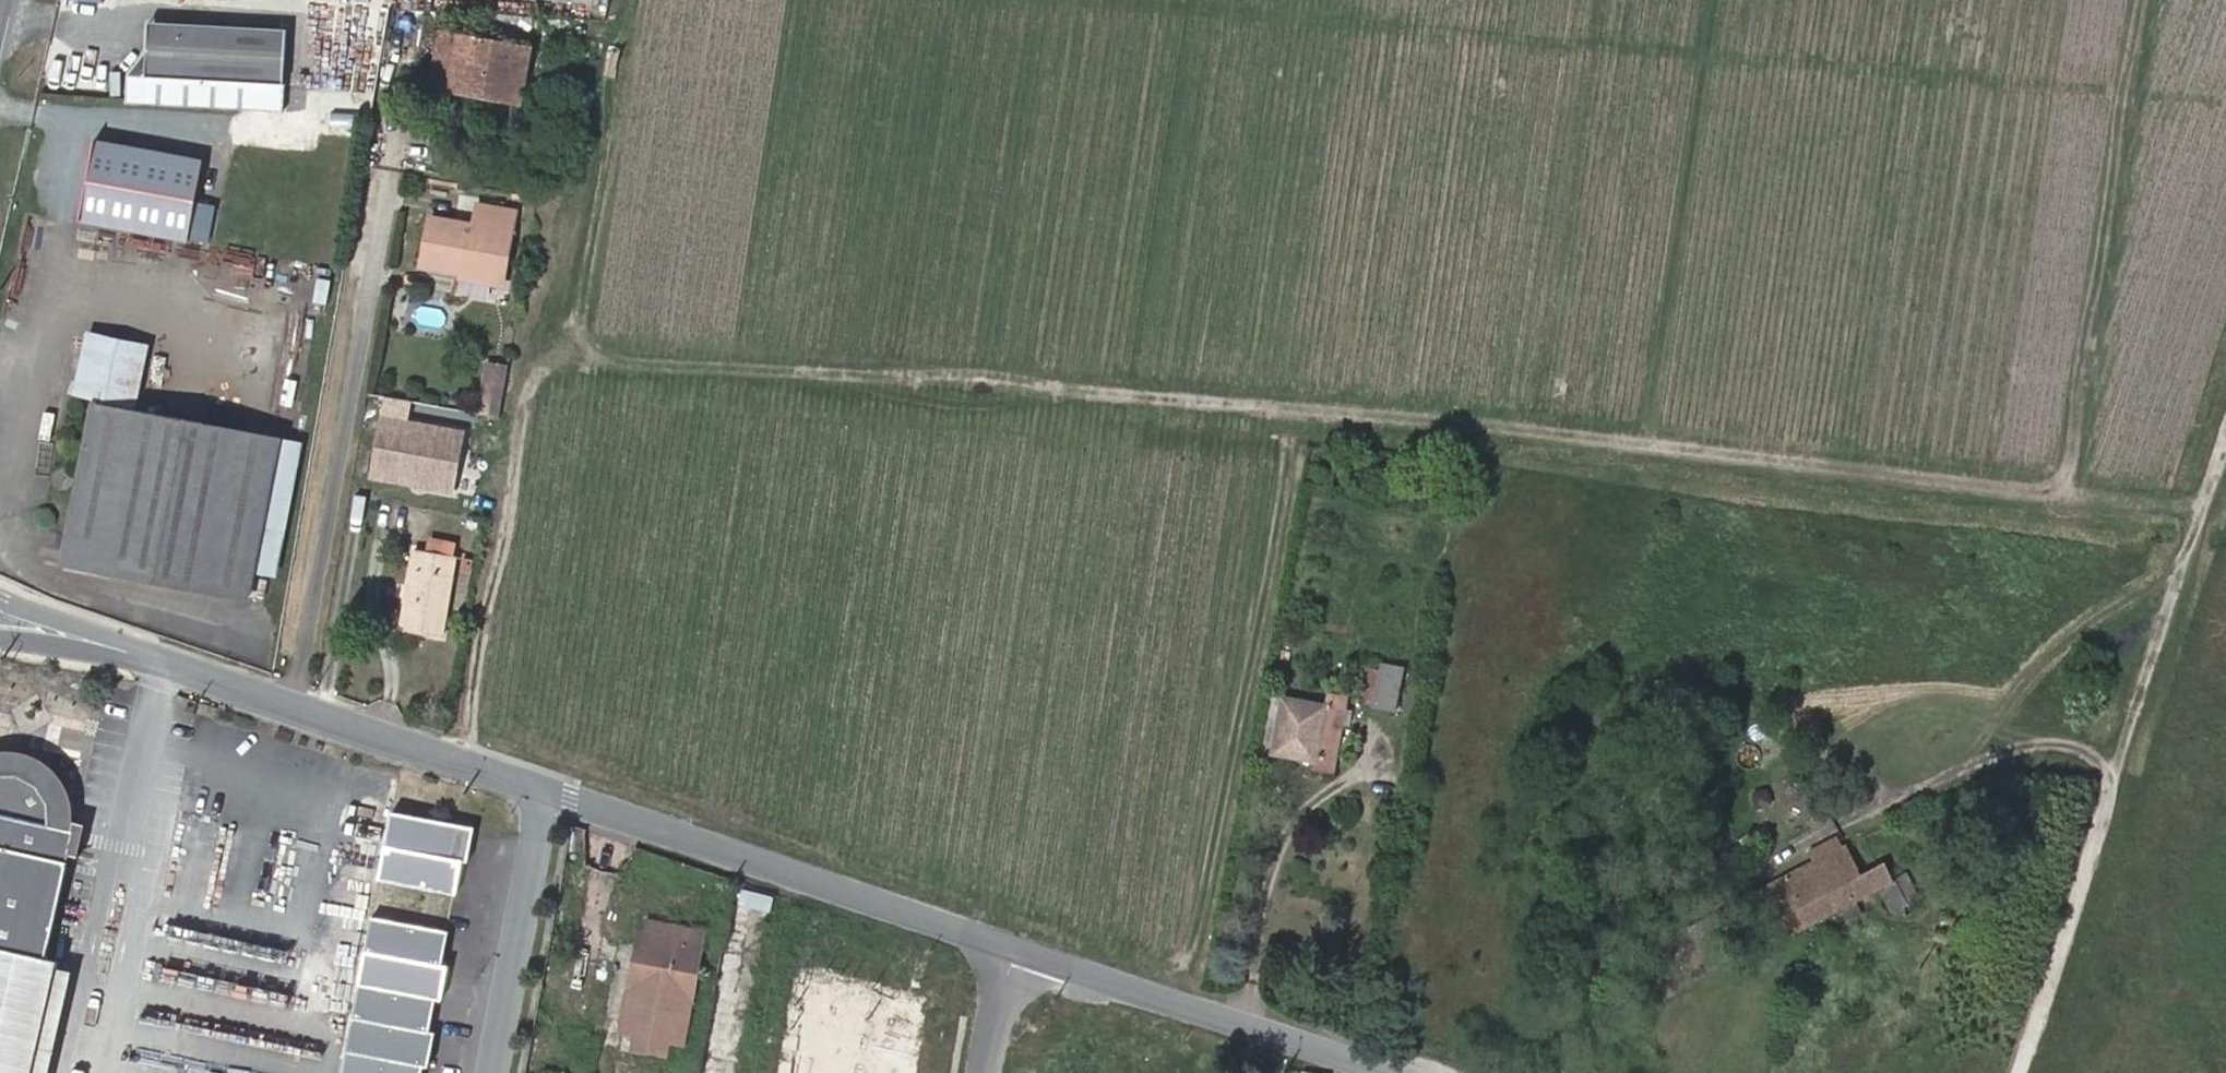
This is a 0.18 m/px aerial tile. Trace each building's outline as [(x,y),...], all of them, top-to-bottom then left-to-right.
[(290,114),(294,30),(156,22),(155,49),(135,75),(134,106),(290,114)] [(433,85),(453,88),(463,36),(443,32),(433,85)] [(531,49),(463,36),(453,88),(521,101),(531,49)] [(185,242),(200,158),(92,139),(77,223),(185,242)] [(478,204),(475,224),(431,217),(423,264),(503,278),(516,211),(478,204)] [(85,329),(70,395),(133,410),(148,344),(85,329)] [(490,363),(482,414),(500,417),(508,374),(509,366),(490,363)] [(267,580),(254,577),(255,572),(281,439),(92,402),(62,564),(250,601),(251,595),(263,598),(267,580)] [(443,496),(456,429),(419,422),(406,489),(443,496)] [(281,439),(255,572),(276,577),(301,443),(281,439)] [(443,636),(457,556),(415,548),(400,628),(443,636)] [(1395,709),(1403,668),(1382,664),(1374,705),(1395,709)] [(1345,709),(1284,696),(1273,752),(1314,759),(1313,767),(1333,771),(1345,709)] [(35,959),(24,957),(53,829),(42,827),(44,812),(43,805),(39,791),(32,779),(22,769),(9,761),(0,758),(0,1072),(9,1072),(35,959)] [(1808,850),(1812,859),(1843,843),(1839,834),(1808,850)] [(1861,874),(1843,843),(1812,859),(1752,891),(1779,939),(1877,887),(1891,913),(1920,898),(1905,871),(1892,879),(1883,862),(1861,874)] [(1939,915),(1935,932),(1956,935),(1959,919),(1939,915)] [(703,930),(648,920),(645,939),(638,937),(623,1021),(684,1033),(703,930)] [(684,1033),(623,1021),(621,1028),(683,1039),(684,1033)]
